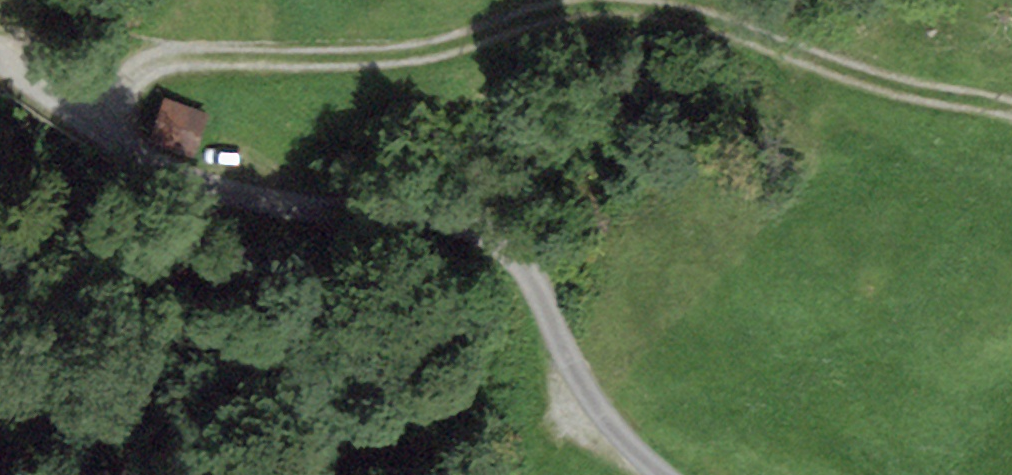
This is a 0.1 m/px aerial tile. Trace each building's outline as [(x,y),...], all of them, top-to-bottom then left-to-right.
[(208,114),(165,97),(150,138),(193,154),(208,114)]
